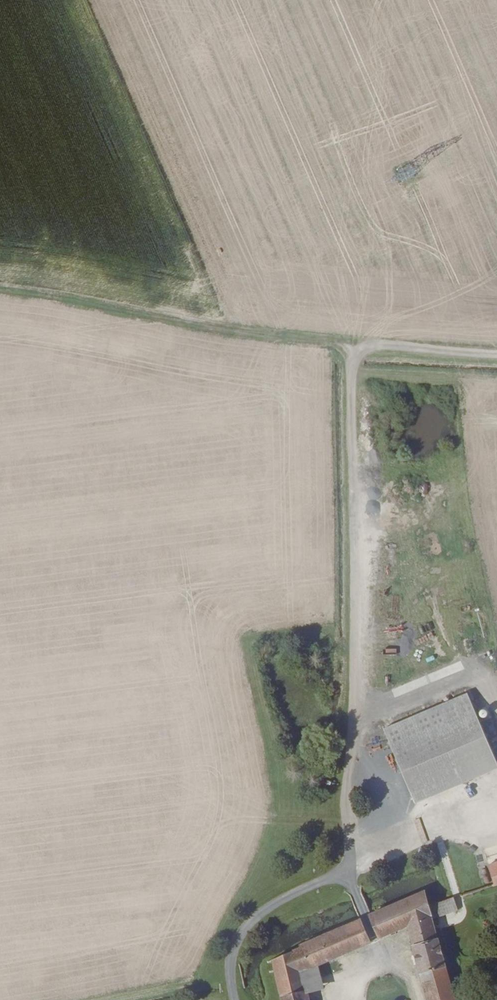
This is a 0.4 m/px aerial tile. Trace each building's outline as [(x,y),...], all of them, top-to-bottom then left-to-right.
[(444,772),(376,798),(385,830),(456,807),(444,772)] [(450,919),(446,904),(392,929),(398,945),(424,936),(452,925),(450,919)] [(474,910),(465,914),(450,919),(452,925),(454,931),(477,923),(474,910)] [(466,977),(454,931),(452,925),(424,936),(436,985),(466,977)] [(338,971),(388,950),(381,932),(322,958),(324,961),(285,976),(288,988),(294,986),(297,999),(327,999),(322,977),(338,971)] [(466,977),(436,985),(440,999),(472,999),(466,977)]
